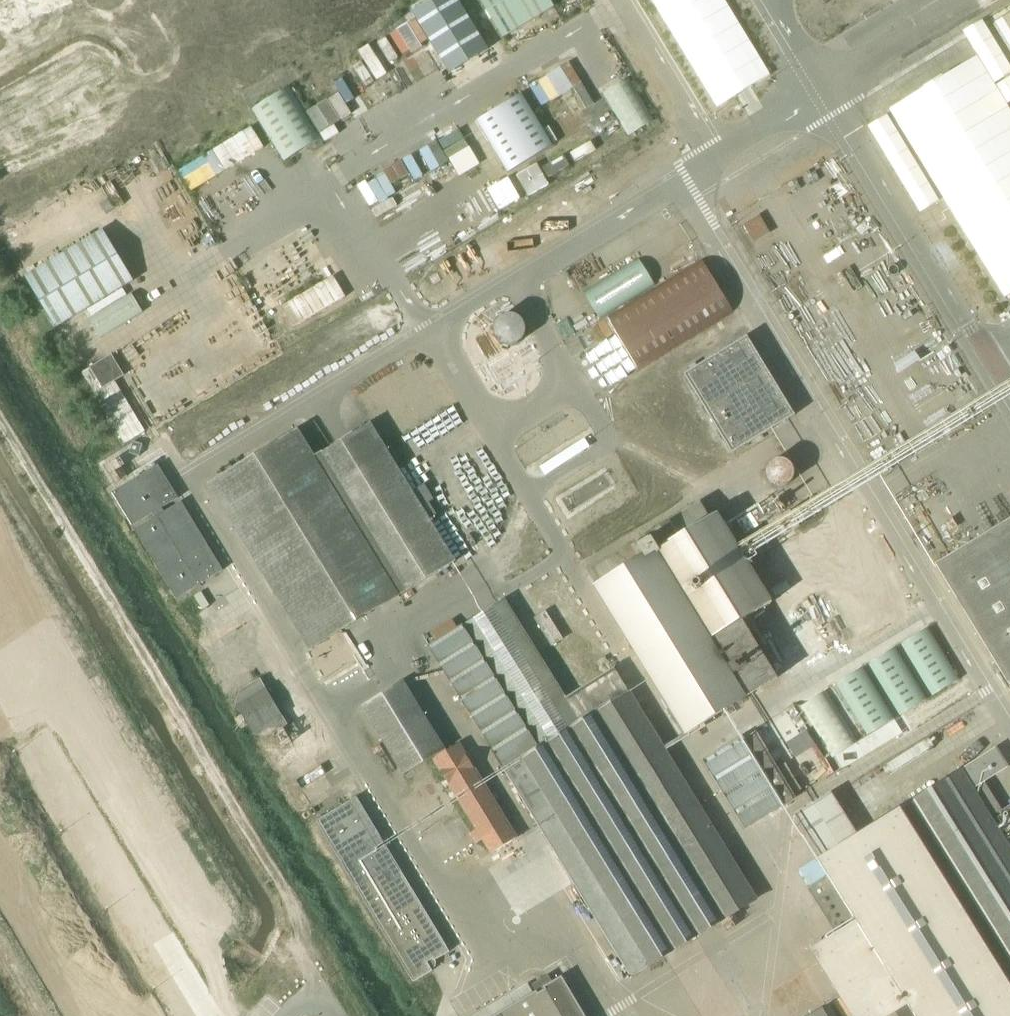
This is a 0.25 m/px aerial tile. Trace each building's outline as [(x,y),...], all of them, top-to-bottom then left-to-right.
[(411,12),(448,73),(488,48),(458,0),(430,0),(411,12)] [(503,38),(555,7),(550,0),(480,0),(503,38)] [(717,108),(770,75),(725,0),(651,0),(717,108)] [(995,24),(1009,50),(1009,15),(995,24)] [(891,108),(992,279),(1004,298),(1009,294),(1009,108),(1008,104),(1009,103),(1009,78),(995,87),(977,57),(891,108)] [(574,87),(584,105),(592,101),(570,60),(528,82),(540,105),(574,87)] [(625,135),(652,123),(630,76),(604,88),(625,135)] [(290,86),(253,109),(285,160),(322,138),(290,86)] [(521,95),(477,121),(508,173),(553,147),(521,95)] [(432,169),(449,159),(459,175),(479,163),(457,127),(420,150),(432,169)] [(243,130),(177,168),(190,191),(256,153),(243,130)] [(550,175),(569,163),(563,154),(544,165),(550,175)] [(538,162),(515,173),(526,196),(549,185),(538,162)] [(498,210),(520,200),(509,177),(487,186),(498,210)] [(743,222),(753,240),(769,231),(759,213),(743,222)] [(24,277),(53,327),(54,328),(79,313),(133,282),(103,231),(24,277)] [(640,258),(585,293),(600,318),(655,284),(640,258)] [(701,261),(565,345),(596,396),(733,312),(701,261)] [(334,276),(283,306),(294,326),(346,296),(334,276)] [(132,293),(89,319),(101,339),(144,312),(132,293)] [(520,330),(520,329),(519,324),(516,320),(512,317),(508,316),(504,317),(499,319),(495,324),(494,328),(494,333),(497,337),(500,340),(505,342),(511,341),(516,339),(519,335),(520,330)] [(686,376),(734,455),(797,417),(749,338),(686,376)] [(89,367),(80,372),(123,444),(144,431),(114,381),(123,375),(122,374),(110,354),(89,367)] [(413,493),(370,424),(315,457),(399,597),(455,562),(430,521),(437,517),(430,505),(434,502),(425,486),(413,493)] [(789,472),(789,471),(789,467),(787,464),(783,461),(779,459),(774,460),(770,462),(767,466),(766,471),(767,475),(769,479),(772,481),(777,483),(782,482),(786,480),(789,475),(789,472)] [(156,517),(152,519),(135,530),(177,598),(222,571),(181,502),(164,512),(162,508),(178,498),(158,466),(112,493),(132,527),(154,514),(156,517)] [(657,536),(665,549),(659,552),(653,544),(643,550),(641,546),(590,577),(688,735),(778,680),(743,623),(773,604),(718,516),(710,521),(702,508),(657,536)] [(938,567),(1009,686),(1009,523),(938,567)] [(756,902),(615,672),(568,701),(506,601),(430,648),(633,977),(756,902)] [(545,611),(534,618),(551,647),(563,640),(545,611)] [(926,630),(900,645),(932,697),(957,682),(959,681),(928,629),(926,630)] [(895,648),(868,665),(899,717),(926,700),(895,648)] [(863,668),(836,684),(867,736),(894,720),(863,668)] [(260,679),(239,691),(236,705),(254,734),(267,738),(288,725),(260,679)] [(405,776),(446,751),(404,683),(363,708),(405,776)] [(830,757),(857,742),(827,688),(800,703),(830,757)] [(784,740),(794,757),(816,744),(806,727),(784,740)] [(794,794),(802,790),(786,763),(778,768),(758,736),(744,744),(741,740),(705,762),(746,830),(797,799),(794,794)] [(459,747),(436,762),(478,830),(471,835),(477,844),(484,840),(493,854),(516,840),(459,747)] [(798,817),(824,860),(821,862),(830,876),(810,889),(818,902),(839,935),(813,951),(853,1015),(893,1015),(897,1013),(899,1015),(1009,1015),(1009,848),(992,819),(990,817),(992,816),(1002,810),(992,794),(984,782),(992,777),(1009,767),(998,750),(991,754),(901,811),(902,812),(859,838),(833,796),(798,817)] [(366,843),(378,835),(356,798),(317,822),(340,859),(357,888),(414,982),(433,971),(429,964),(450,952),(387,847),(373,855),(366,843)] [(562,975),(543,986),(545,990),(538,993),(537,990),(493,1015),(586,1015),(562,975)] [(829,1007),(813,1015),(834,1015),(829,1007)]
